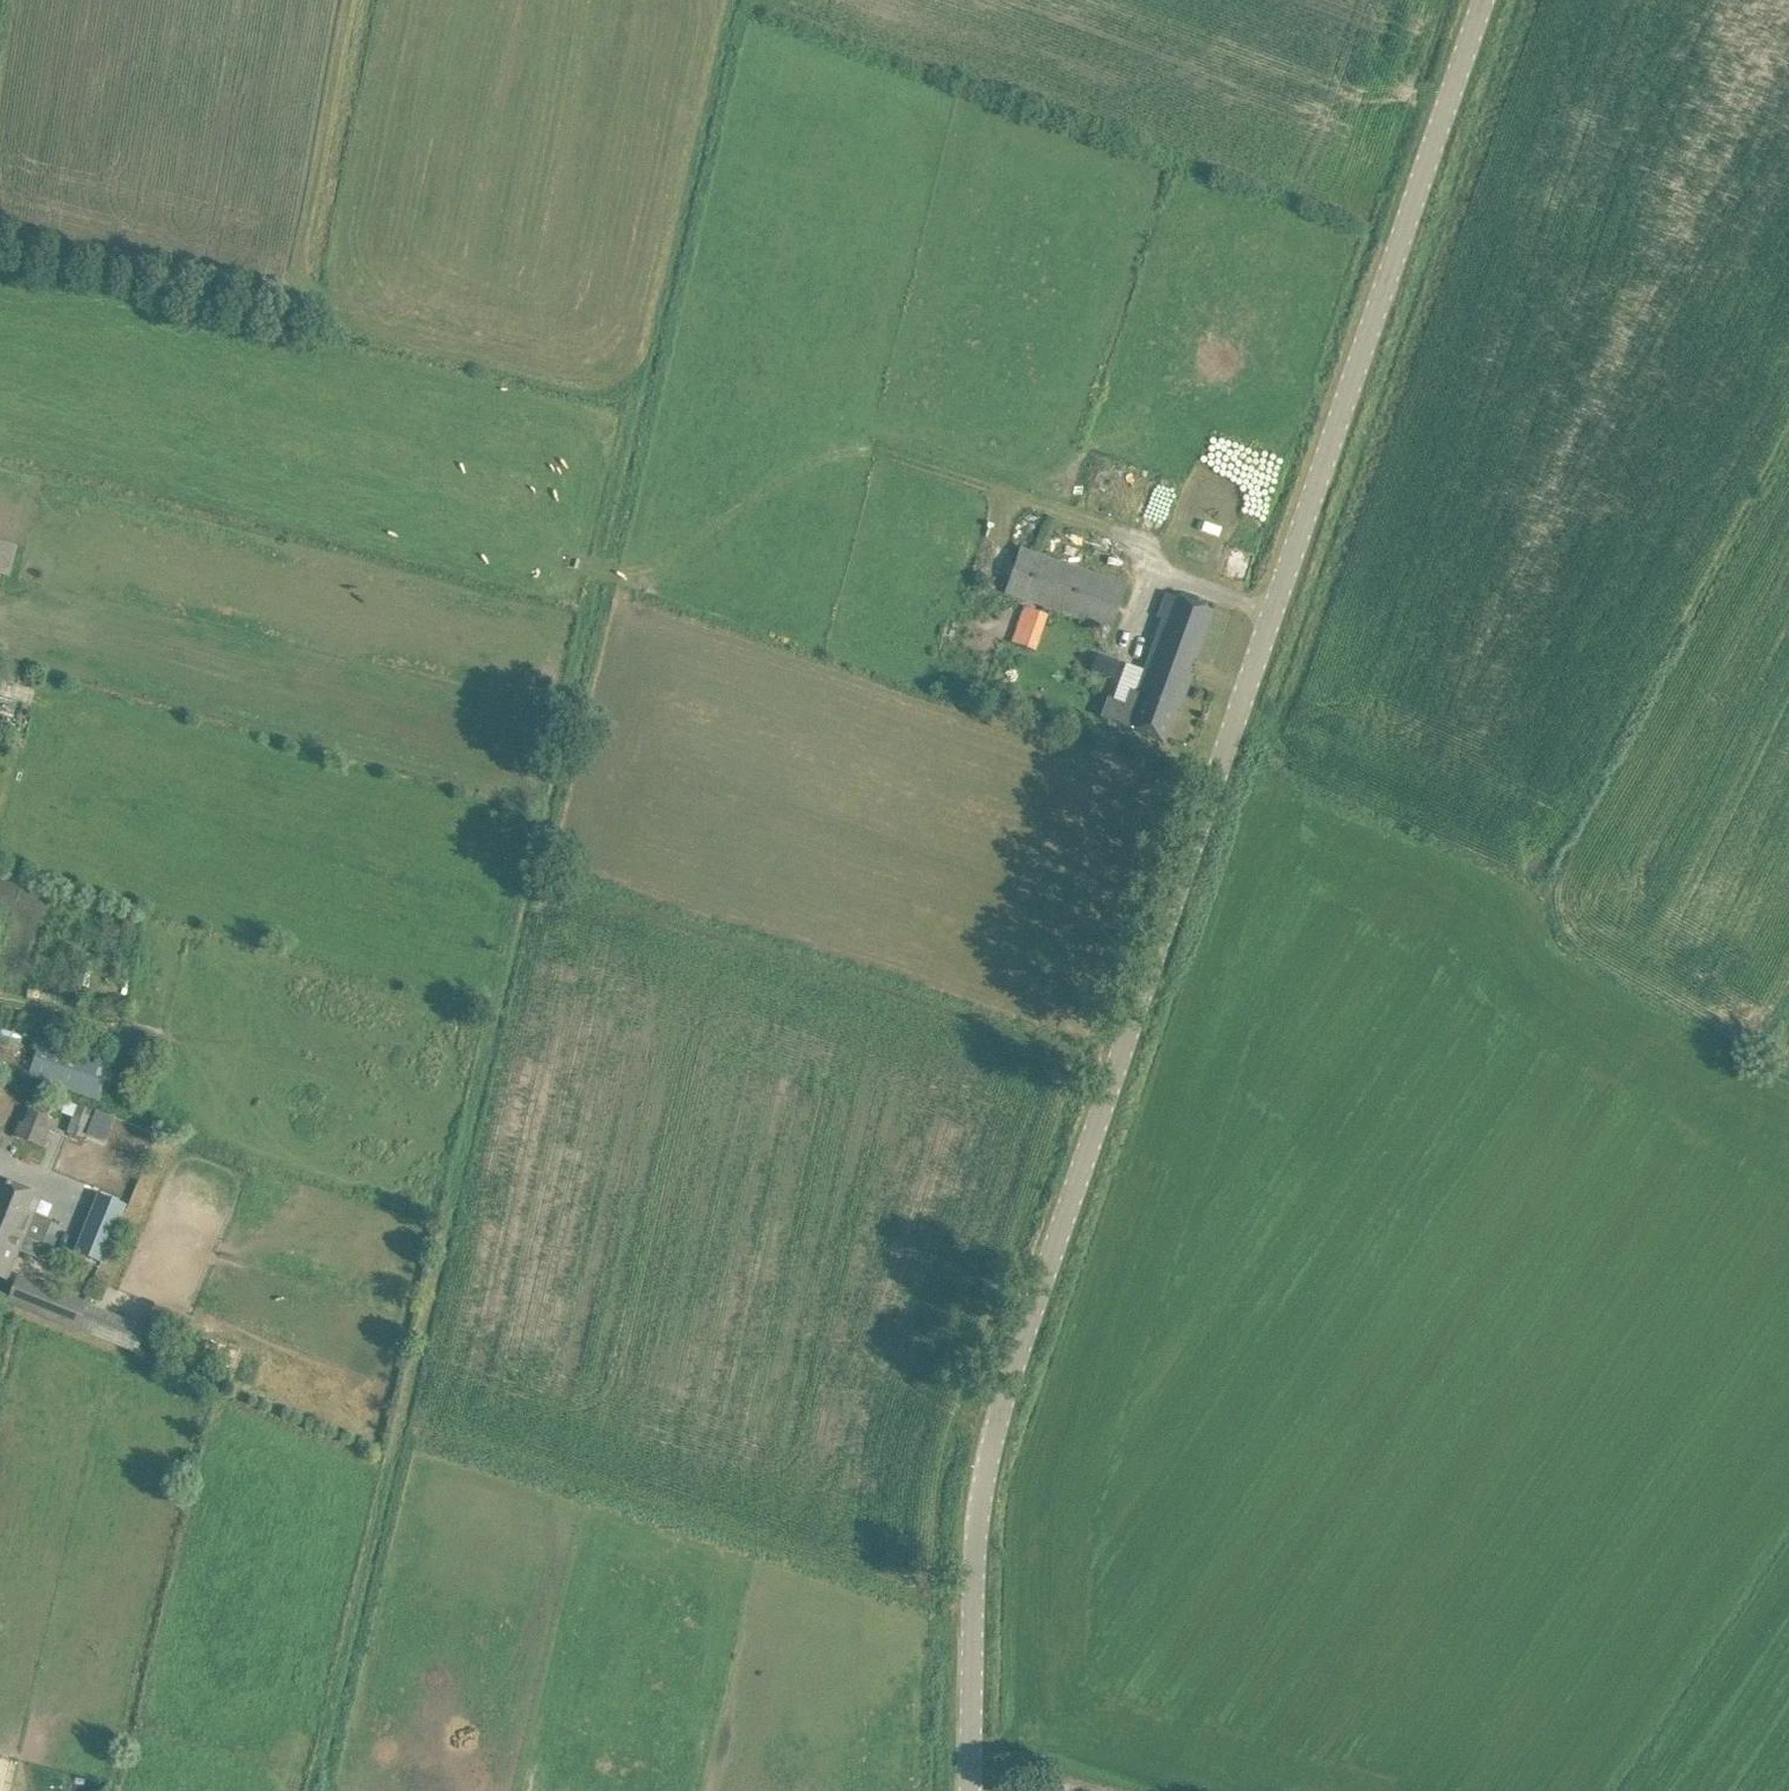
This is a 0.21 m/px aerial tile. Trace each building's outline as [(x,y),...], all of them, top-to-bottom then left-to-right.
[(10,575),(17,547),(0,542),(0,573),(10,575)] [(1007,594),(1049,608),(1112,630),(1127,586),(1022,550),(1007,594)] [(1109,698),(1102,720),(1167,742),(1178,708),(1182,710),(1194,674),(1189,672),(1193,658),(1198,659),(1215,610),(1166,593),(1158,617),(1164,619),(1139,692),(1133,690),(1128,705),(1109,698)] [(1010,642),(1035,651),(1048,614),(1023,605),(1010,642)] [(1121,663),(1098,655),(1092,672),(1116,680),(1121,663)] [(0,1038),(0,1043),(18,1048),(22,1036),(2,1030),(0,1038)] [(39,1046),(29,1075),(97,1098),(109,1062),(97,1058),(94,1065),(39,1046)] [(18,1120),(12,1135),(16,1137),(40,1147),(47,1130),(54,1133),(59,1121),(28,1108),(27,1111),(22,1121),(18,1120)] [(94,1115),(77,1108),(67,1136),(84,1142),(94,1115)] [(113,1122),(95,1115),(86,1139),(104,1146),(113,1122)] [(23,1210),(31,1192),(0,1179),(0,1226),(41,1243),(50,1221),(23,1210)] [(98,1192),(74,1251),(103,1263),(128,1204),(98,1192)] [(6,1276),(23,1236),(0,1226),(0,1273),(6,1276)] [(19,1276),(10,1297),(135,1351),(145,1329),(125,1321),(122,1328),(83,1311),(84,1307),(86,1304),(84,1303),(83,1307),(53,1294),(55,1291),(19,1276)]
